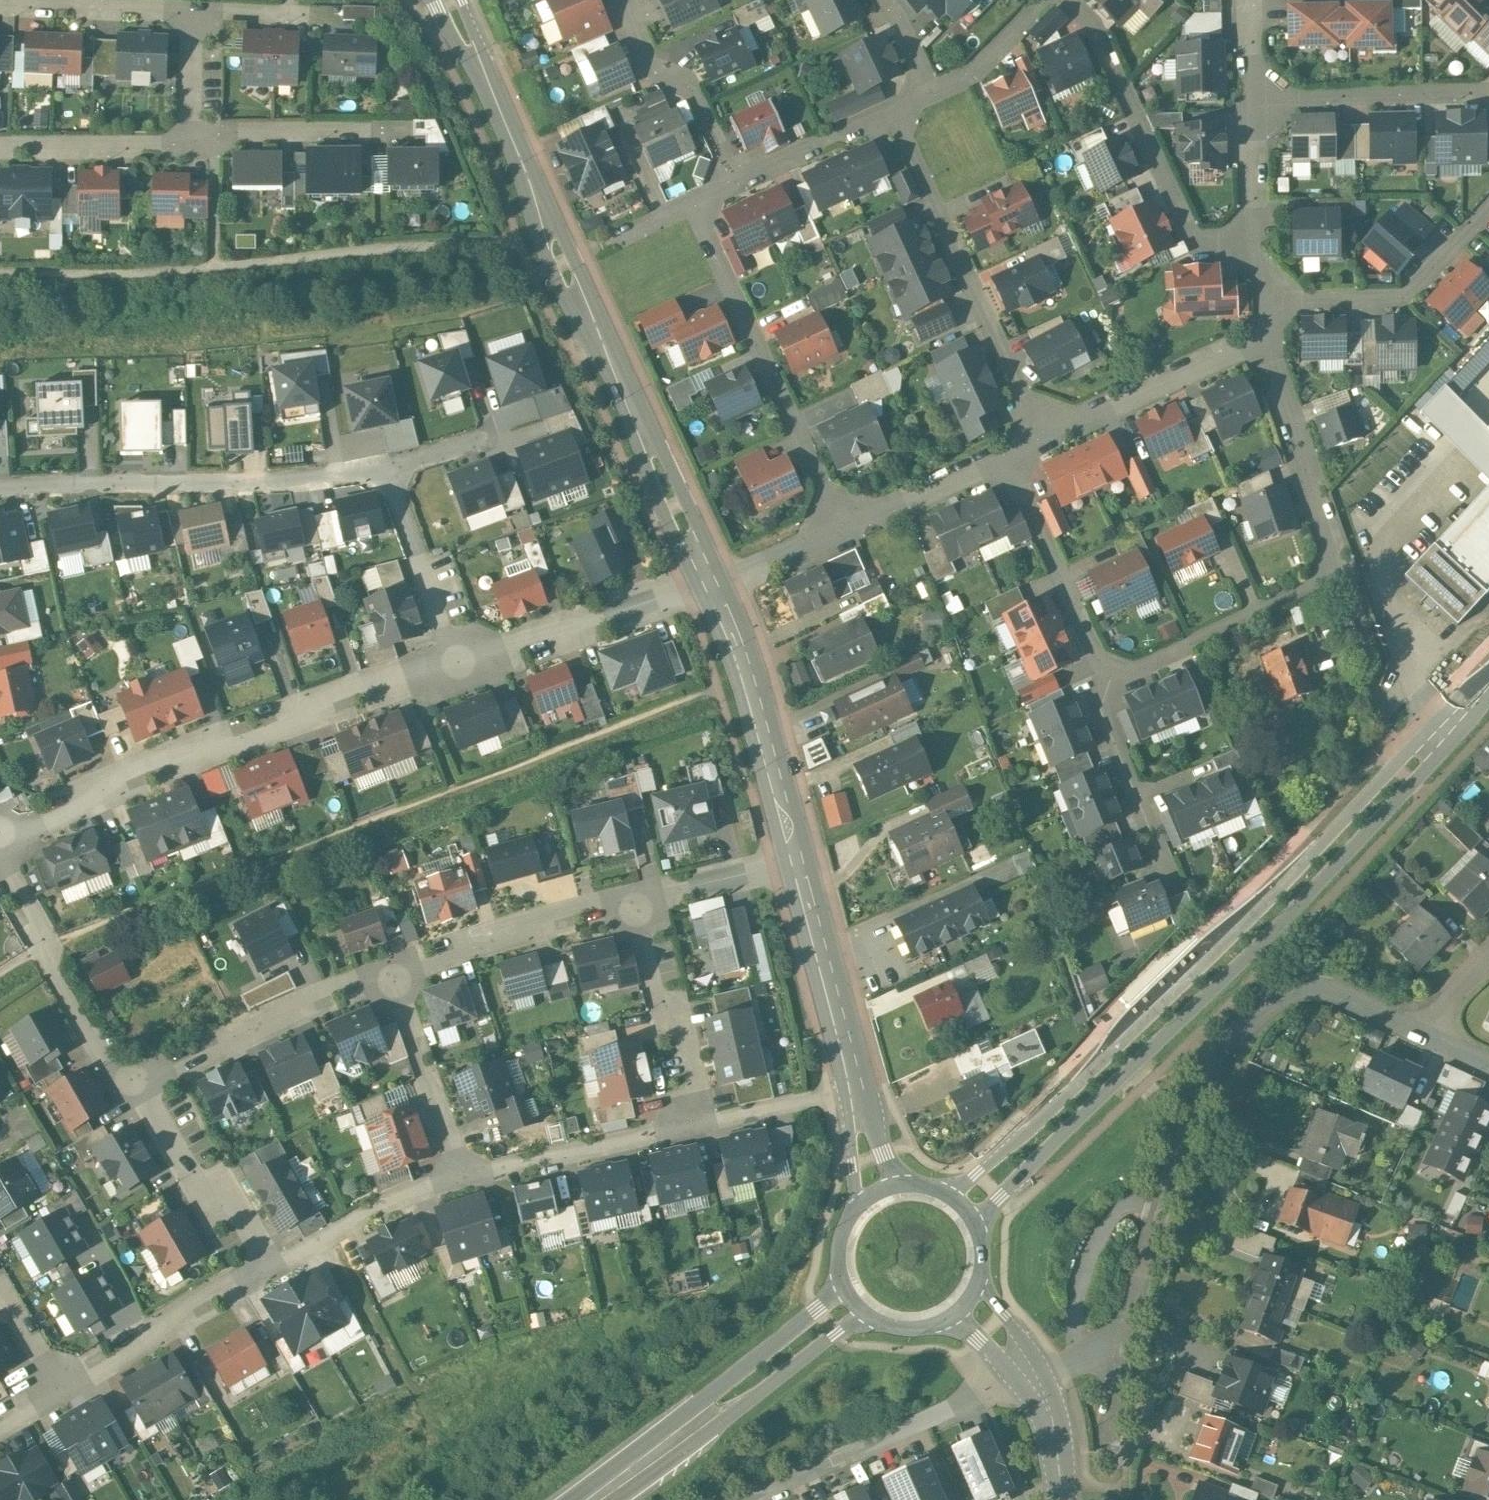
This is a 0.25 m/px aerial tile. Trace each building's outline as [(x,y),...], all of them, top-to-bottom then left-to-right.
[(554,21),(598,2),(597,0),(545,0),(554,21)] [(673,28),(717,7),(713,0),(660,0),(673,28)] [(761,0),(732,14),(740,31),(769,18),(761,0)] [(800,15),(812,10),(809,4),(818,0),(793,0),(800,15)] [(809,4),(812,10),(824,37),(864,18),(855,1),(852,2),(851,0),(818,0),(809,4)] [(917,12),(924,5),(938,18),(946,10),(956,21),(976,0),(904,0),(917,12)] [(1100,6),(1100,11),(1108,19),(1113,19),(1119,25),(1138,6),(1149,17),(1162,4),(1157,0),(1148,0),(1145,3),(1142,0),(1094,0),(1100,6)] [(1209,13),(1221,13),(1220,0),(1208,0),(1209,13)] [(1388,7),(1388,10),(1421,10),(1420,0),(1388,0),(1388,7)] [(1437,14),(1438,13),(1450,0),(1423,0),(1437,14)] [(1438,13),(1467,43),(1472,38),(1471,37),(1488,19),(1488,0),(1450,0),(1438,13)] [(598,2),(554,21),(564,42),(575,36),(589,31),(607,22),(598,2)] [(375,8),(351,7),(350,21),(374,22),(375,8)] [(1388,7),(1347,8),(1347,13),(1348,40),(1348,48),(1373,48),(1373,54),(1396,53),(1395,34),(1389,34),(1388,10),(1388,7)] [(1335,8),(1290,9),(1290,47),(1336,46),(1335,14),(1335,8)] [(1347,13),(1335,14),(1336,40),(1348,40),(1347,13)] [(1471,37),(1472,38),(1488,54),(1488,19),(1471,37)] [(607,22),(589,31),(594,41),(605,37),(612,33),(607,22)] [(1048,36),(1037,25),(1029,34),(1041,46),(1042,45),(1042,44),(1048,36)] [(1076,41),(1066,46),(1065,43),(1062,44),(1056,30),(1055,29),(1048,36),(1042,44),(1042,45),(1046,52),(1040,55),(1053,82),(1062,77),(1066,86),(1081,79),(1080,76),(1090,71),(1076,41)] [(589,31),(575,36),(580,47),(594,41),(589,31)] [(734,32),(697,49),(712,81),(740,68),(742,73),(755,67),(749,54),(746,56),(734,32)] [(54,35),(26,34),(25,64),(25,74),(53,75),(54,35)] [(283,35),(264,34),(262,36),(246,36),(245,65),(247,65),(248,67),(248,84),(275,85),(275,83),(295,84),(297,38),(285,37),(283,35)] [(82,36),(54,35),(53,75),(81,76),(82,36)] [(0,37),(0,81),(1,73),(13,73),(13,63),(14,37),(0,37)] [(166,39),(120,37),(120,42),(118,78),(118,79),(164,80),(166,39)] [(580,47),(572,51),(578,65),(588,61),(588,60),(610,50),(605,37),(580,47)] [(376,40),(325,38),(324,74),(329,74),(343,75),(375,76),(376,40)] [(883,38),(843,57),(860,93),(860,94),(876,87),(900,76),(894,63),(895,63),(889,51),(883,38)] [(120,42),(94,41),(93,77),(118,78),(120,42)] [(610,50),(588,60),(588,61),(603,95),(633,82),(618,47),(610,50)] [(1223,94),(1221,47),(1178,47),(1179,95),(1223,94)] [(1027,58),(1016,63),(1022,76),(1024,81),(1035,76),(1027,58)] [(25,64),(13,63),(13,73),(25,74),(25,64)] [(343,75),(329,74),(329,87),(342,87),(343,75)] [(1009,78),(995,85),(997,87),(985,92),(1001,127),(1038,110),(1031,95),(1024,81),(1022,76),(1011,81),(1009,78)] [(1035,76),(1024,81),(1031,95),(1042,90),(1035,76)] [(860,93),(843,101),(851,117),(883,102),(876,87),(860,94),(860,93)] [(770,102),(730,120),(745,153),(762,145),(785,134),(770,102)] [(605,108),(579,119),(586,134),(600,127),(602,133),(614,128),(605,108)] [(677,112),(635,131),(652,168),(693,149),(677,112)] [(1182,128),(1182,114),(1146,115),(1153,130),(1178,130),(1178,128),(1182,128)] [(1484,164),(1483,137),(1483,114),(1459,115),(1461,164),(1484,164)] [(1461,164),(1459,115),(1436,115),(1436,138),(1437,165),(1461,164)] [(1412,116),(1371,117),(1371,125),(1372,159),(1413,158),(1412,116)] [(1320,118),(1320,120),(1304,120),(1304,119),(1291,119),(1292,162),(1334,161),(1333,150),(1354,150),(1353,126),(1333,126),(1333,118),(1320,118)] [(450,154),(435,121),(413,121),(413,137),(425,137),(426,153),(437,153),(437,154),(450,154)] [(1371,125),(1354,126),(1354,161),(1354,162),(1372,161),(1372,159),(1371,125)] [(586,134),(560,146),(565,156),(562,157),(577,189),(580,188),(584,198),(624,180),(602,133),(600,127),(586,134)] [(1182,128),(1178,128),(1178,130),(1179,155),(1189,165),(1203,165),(1203,171),(1222,170),(1222,152),(1224,152),(1224,140),(1222,140),(1221,127),(1182,128)] [(1101,129),(1068,144),(1078,166),(1088,162),(1085,156),(1109,145),(1101,129)] [(785,134),(762,145),(767,156),(790,145),(785,134)] [(1437,165),(1436,138),(1424,138),(1425,165),(1437,165)] [(1109,145),(1085,156),(1088,162),(1094,176),(1093,180),(1097,188),(1101,189),(1102,193),(1138,176),(1122,140),(1109,145)] [(872,147),(834,164),(849,197),(848,197),(850,200),(871,190),(868,184),(885,176),(872,147)] [(422,150),(409,150),(409,153),(390,153),(390,174),(389,174),(390,188),(437,188),(437,174),(437,154),(437,153),(426,153),(422,153),(422,150)] [(1354,161),(1354,150),(1333,150),(1334,161),(1354,161)] [(359,153),(308,154),(309,178),(309,180),(309,193),(309,195),(359,195),(359,193),(359,179),(360,179),(360,178),(359,153)] [(282,154),(233,154),(233,190),(282,190),(282,174),(282,154)] [(1034,160),(1005,173),(1013,190),(1019,187),(1020,188),(1042,178),(1034,160)] [(834,164),(804,178),(820,211),(848,197),(849,197),(834,164)] [(50,172),(1,172),(1,189),(1,220),(3,220),(50,220),(50,172)] [(295,173),(282,174),(282,190),(282,210),(295,210),(295,193),(295,178),(295,173)] [(920,200),(908,174),(894,181),(906,206),(920,200)] [(118,175),(81,175),(81,187),(81,215),(81,216),(101,216),(101,219),(118,219),(118,175)] [(188,177),(155,177),(155,186),(145,196),(154,205),(154,215),(186,216),(187,216),(188,183),(188,177)] [(309,178),(295,178),(295,193),(309,193),(309,180),(309,178)] [(371,178),(360,178),(360,179),(359,179),(359,193),(371,193),(371,178)] [(208,184),(188,183),(187,216),(186,216),(186,217),(207,218),(208,184)] [(81,187),(62,186),(62,215),(81,215),(81,187)] [(986,206),(977,211),(979,216),(966,222),(979,250),(1003,239),(1002,237),(1022,227),(1021,223),(1033,217),(1020,188),(1019,187),(1013,190),(995,198),(996,200),(985,205),(986,206)] [(779,190),(752,202),(771,242),(796,230),(798,230),(790,213),(779,190)] [(1136,190),(1104,205),(1112,223),(1144,208),(1136,190)] [(1353,199),(1320,200),(1320,214),(1337,214),(1338,221),(1353,220),(1353,199)] [(752,202),(725,215),(736,238),(743,255),(745,254),(771,242),(752,202)] [(1112,223),(1117,236),(1112,239),(1120,256),(1126,254),(1132,267),(1172,248),(1165,233),(1168,231),(1162,219),(1159,220),(1152,205),(1144,208),(1112,223)] [(819,239),(804,206),(790,213),(798,230),(796,230),(804,246),(819,239)] [(899,209),(868,224),(876,242),(879,240),(879,239),(907,226),(899,209)] [(1430,230),(1407,209),(1396,221),(1419,241),(1430,230)] [(1320,214),(1293,215),(1294,258),(1322,257),(1322,261),(1342,260),(1341,237),(1338,237),(1338,221),(1337,214),(1320,214)] [(1396,221),(1389,215),(1378,227),(1382,230),(1367,247),(1397,273),(1414,255),(1412,253),(1420,244),(1422,246),(1423,245),(1419,241),(1396,221)] [(907,226),(879,239),(879,240),(885,253),(876,257),(898,304),(907,300),(913,312),(913,314),(942,301),(952,296),(945,282),(948,281),(947,279),(943,281),(938,269),(941,267),(941,266),(938,267),(917,221),(907,226)] [(743,255),(736,238),(721,245),(736,277),(752,270),(745,254),(743,255)] [(1057,238),(1024,253),(1029,265),(1038,261),(1041,269),(1066,258),(1057,238)] [(1029,265),(994,282),(1007,311),(1022,304),(1023,306),(1029,309),(1037,305),(1039,299),(1038,297),(1051,291),(1041,269),(1038,261),(1029,265)] [(1429,304),(1455,328),(1488,292),(1488,288),(1465,265),(1429,304)] [(1202,269),(1193,269),(1190,272),(1174,273),(1176,315),(1219,312),(1220,312),(1219,286),(1218,270),(1205,271),(1202,269)] [(848,289),(861,284),(857,272),(844,277),(848,289)] [(839,281),(807,296),(815,314),(847,299),(839,281)] [(1235,286),(1219,286),(1220,312),(1219,312),(1219,316),(1236,315),(1235,286)] [(672,301),(639,316),(653,347),(675,337),(672,330),(683,325),(672,301)] [(942,301),(913,314),(913,312),(909,314),(922,341),(954,326),(942,301)] [(683,325),(672,330),(675,337),(688,364),(702,357),(703,359),(717,353),(716,351),(731,344),(716,310),(683,325)] [(1060,317),(1028,332),(1034,344),(1065,327),(1060,317)] [(802,323),(791,328),(792,330),(777,337),(785,354),(787,353),(795,370),(806,364),(807,367),(822,360),(820,358),(832,352),(824,336),(827,335),(819,318),(803,325),(802,323)] [(1329,320),(1316,320),(1316,322),(1303,322),(1304,358),(1342,357),(1343,357),(1343,334),(1343,322),(1329,322),(1329,320)] [(1400,320),(1385,321),(1385,325),(1377,325),(1377,341),(1378,369),(1379,369),(1413,368),(1412,324),(1400,324),(1400,320)] [(1034,344),(1025,349),(1042,382),(1057,375),(1059,379),(1074,371),(1073,370),(1090,361),(1083,347),(1077,350),(1065,327),(1034,344)] [(438,336),(446,358),(459,354),(462,363),(474,359),(466,332),(438,336)] [(1361,341),(1361,334),(1343,334),(1343,357),(1342,357),(1342,366),(1362,366),(1361,341)] [(962,339),(930,354),(937,369),(969,353),(962,339)] [(1377,341),(1361,341),(1362,366),(1362,377),(1379,377),(1379,369),(1378,369),(1377,341)] [(532,345),(486,360),(502,408),(548,393),(532,345)] [(969,353),(937,369),(950,397),(990,379),(977,350),(969,353)] [(446,358),(421,366),(433,405),(472,393),(462,363),(459,354),(446,358)] [(274,373),(279,415),(320,409),(314,367),(274,373)] [(743,370),(707,386),(724,423),(760,406),(743,370)] [(81,386),(82,408),(97,407),(96,371),(73,372),(73,386),(81,386)] [(881,372),(850,386),(861,410),(864,409),(892,396),(881,372)] [(393,378),(338,388),(349,440),(383,434),(403,430),(402,422),(393,378)] [(690,379),(667,389),(677,413),(693,406),(689,398),(697,394),(690,379)] [(990,379),(950,397),(963,426),(990,414),(1003,408),(990,379)] [(1216,391),(1204,396),(1218,428),(1237,435),(1241,423),(1258,416),(1252,403),(1255,401),(1248,385),(1244,387),(1241,379),(1224,387),(1218,385),(1216,391)] [(73,386),(36,388),(38,420),(26,421),(27,439),(77,436),(77,431),(84,431),(82,408),(81,386),(73,386)] [(1488,432),(1445,388),(1421,413),(1488,482),(1488,433),(1488,432)] [(233,406),(207,408),(210,451),(226,449),(227,457),(255,455),(251,392),(232,393),(233,406)] [(161,405),(122,405),(123,456),(162,455),(162,444),(162,421),(161,405)] [(1151,419),(1138,425),(1153,459),(1184,445),(1190,442),(1182,425),(1174,408),(1161,414),(1160,412),(1150,417),(1151,419)] [(1362,438),(1352,408),(1317,420),(1328,450),(1362,438)] [(861,410),(820,429),(830,452),(833,451),(840,467),(868,455),(869,457),(885,449),(878,433),(875,434),(864,409),(861,410)] [(172,421),(162,421),(162,444),(184,444),(184,411),(172,411),(172,421)] [(990,414),(963,426),(970,441),(996,429),(990,414)] [(1196,419),(1182,425),(1190,442),(1184,445),(1191,461),(1211,451),(1196,419)] [(383,434),(388,452),(418,446),(412,420),(402,422),(403,430),(383,434)] [(1399,423),(1359,466),(1371,476),(1377,470),(1384,477),(1418,440),(1399,423)] [(569,429),(512,450),(533,504),(589,483),(569,429)] [(1107,439),(1076,454),(1093,490),(1124,475),(1107,439)] [(711,443),(697,447),(701,463),(716,460),(711,443)] [(1253,455),(1262,473),(1283,462),(1275,444),(1253,455)] [(1076,454),(1045,468),(1061,504),(1093,490),(1076,454)] [(785,459),(744,478),(759,510),(800,491),(785,459)] [(1155,492),(1140,459),(1126,466),(1141,498),(1155,492)] [(490,465),(451,478),(465,517),(503,504),(504,503),(496,480),(490,465)] [(1268,472),(1236,487),(1242,505),(1245,504),(1245,503),(1275,492),(1268,472)] [(512,474),(496,480),(504,503),(503,504),(506,513),(524,507),(512,474)] [(1434,545),(1446,556),(1445,557),(1486,595),(1488,591),(1488,486),(1434,545)] [(1275,492),(1245,503),(1245,504),(1258,540),(1279,533),(1280,536),(1295,531),(1294,528),(1295,527),(1282,490),(1275,492)] [(989,494),(960,508),(978,547),(1007,535),(1008,534),(1001,520),(989,494)] [(370,498),(327,509),(337,544),(379,533),(370,498)] [(1068,532),(1053,499),(1039,506),(1054,539),(1068,532)] [(1211,499),(1186,510),(1193,525),(1202,521),(1206,529),(1222,522),(1211,499)] [(95,539),(87,505),(48,514),(58,556),(82,551),(97,548),(95,539)] [(221,508),(180,517),(182,526),(186,546),(188,556),(219,549),(230,547),(224,522),(221,508)] [(960,508),(931,521),(943,546),(949,561),(950,560),(978,547),(960,508)] [(156,511),(118,520),(127,559),(165,551),(165,549),(157,515),(156,511)] [(297,511),(254,520),(262,557),(306,547),(297,511)] [(618,511),(597,520),(603,533),(611,530),(617,544),(630,538),(618,511)] [(168,512),(157,515),(165,549),(176,546),(172,528),(168,512)] [(1018,513),(1001,520),(1008,534),(1007,535),(1012,546),(1029,538),(1018,513)] [(31,563),(22,517),(0,522),(0,570),(31,563)] [(241,518),(224,522),(230,547),(219,549),(221,559),(249,552),(241,518)] [(1193,525),(1158,541),(1173,572),(1216,552),(1206,529),(1202,521),(1193,525)] [(182,526),(172,528),(176,546),(176,548),(186,546),(182,526)] [(603,533),(579,544),(588,563),(585,569),(593,585),(628,569),(617,544),(611,530),(603,533)] [(1139,532),(1113,544),(1121,560),(1136,553),(1139,560),(1149,555),(1139,532)] [(107,536),(95,539),(97,548),(82,551),(86,567),(112,561),(107,536)] [(549,575),(537,541),(522,546),(532,574),(533,573),(536,580),(549,575)] [(1434,545),(1404,577),(1425,597),(1435,606),(1456,626),(1486,595),(1445,557),(1446,556),(1434,545)] [(943,546),(924,555),(934,583),(956,573),(950,560),(949,561),(943,546)] [(855,550),(820,566),(821,568),(822,568),(829,585),(845,578),(846,580),(864,571),(855,550)] [(1121,560),(1091,574),(1101,596),(1098,597),(1107,615),(1126,606),(1128,611),(1144,603),(1142,599),(1154,593),(1139,560),(1136,553),(1121,560)] [(397,561),(375,567),(385,596),(404,589),(404,590),(407,590),(397,561)] [(821,568),(785,585),(785,584),(784,585),(799,619),(799,618),(852,594),(846,580),(845,578),(829,585),(822,568),(821,568)] [(532,574),(493,588),(505,618),(517,614),(518,616),(533,611),(532,608),(544,603),(536,580),(533,573),(532,574)] [(337,606),(327,577),(311,580),(319,605),(321,611),(337,606)] [(877,581),(856,591),(862,604),(883,595),(877,581)] [(385,596),(367,602),(381,644),(383,649),(393,645),(420,636),(416,624),(418,623),(412,603),(409,604),(404,590),(404,589),(385,596)] [(272,619),(262,591),(245,595),(256,625),(272,619)] [(9,635),(8,632),(29,628),(21,594),(1,599),(0,596),(0,637),(9,635)] [(890,608),(883,595),(862,604),(862,605),(838,616),(844,628),(860,620),(861,621),(890,608)] [(1435,606),(1425,597),(1421,601),(1431,610),(1435,606)] [(1321,598),(1299,606),(1307,628),(1329,620),(1321,598)] [(1046,599),(1006,617),(1021,648),(1060,630),(1046,599)] [(319,605),(286,617),(298,653),(331,641),(321,611),(319,605)] [(246,618),(208,631),(223,672),(261,658),(246,618)] [(844,628),(838,631),(836,635),(829,639),(824,637),(809,644),(815,656),(813,657),(815,661),(817,660),(820,666),(826,669),(837,663),(841,672),(842,672),(876,655),(861,621),(860,620),(844,628)] [(1060,630),(1021,648),(1027,663),(1026,667),(1031,678),(1035,680),(1075,661),(1060,630)] [(91,656),(104,645),(94,633),(81,643),(91,656)] [(655,636),(601,655),(613,689),(642,679),(649,683),(652,691),(673,684),(671,679),(659,647),(655,636)] [(0,648),(0,677),(26,671),(26,673),(33,671),(27,642),(0,648)] [(685,674),(672,642),(659,647),(671,679),(685,674)] [(381,644),(363,650),(370,668),(398,659),(393,645),(383,649),(381,644)] [(1296,646),(1262,658),(1272,686),(1263,690),(1270,708),(1312,692),(1296,646)] [(917,654),(893,665),(899,678),(923,667),(917,654)] [(826,669),(820,666),(817,660),(815,661),(811,663),(821,684),(843,674),(842,672),(841,672),(837,663),(826,669)] [(565,669),(529,682),(540,713),(575,701),(577,700),(574,692),(565,669)] [(14,714),(16,717),(27,715),(28,711),(29,711),(25,692),(30,691),(26,673),(26,671),(0,677),(0,717),(14,714)] [(183,673),(151,686),(149,680),(148,680),(167,728),(174,726),(173,724),(200,714),(183,673)] [(1185,674),(1156,687),(1171,725),(1200,713),(1201,713),(1190,685),(1185,674)] [(894,678),(836,705),(851,739),(910,712),(894,678)] [(148,680),(133,686),(135,692),(120,698),(123,706),(129,720),(136,739),(159,730),(160,731),(167,728),(148,680)] [(1215,714),(1201,681),(1190,685),(1201,713),(1200,713),(1202,719),(1215,714)] [(605,718),(592,685),(574,692),(577,700),(575,701),(585,726),(605,718)] [(1156,687),(1126,699),(1131,710),(1142,737),(1143,737),(1171,725),(1156,687)] [(1061,690),(1028,706),(1033,716),(1066,703),(1061,690)] [(490,697),(447,714),(461,748),(497,735),(503,732),(493,707),(490,697)] [(516,699),(493,707),(503,732),(497,735),(501,745),(529,734),(516,699)] [(1066,703),(1033,716),(1043,741),(1082,724),(1072,700),(1066,703)] [(92,703),(70,711),(75,722),(78,721),(86,740),(103,733),(104,732),(97,716),(92,703)] [(123,706),(97,716),(104,732),(103,733),(106,738),(120,733),(117,724),(129,720),(123,706)] [(1142,737),(1131,710),(1119,714),(1133,747),(1146,742),(1143,737),(1142,737)] [(397,716),(367,727),(383,766),(412,755),(402,728),(397,716)] [(75,722),(37,738),(45,758),(53,760),(58,773),(88,761),(82,748),(86,740),(78,721),(75,722)] [(421,721),(402,728),(412,755),(431,748),(421,721)] [(915,723),(888,735),(895,750),(855,768),(869,799),(929,772),(914,740),(922,737),(915,723)] [(1082,724),(1043,741),(1053,765),(1086,752),(1092,749),(1082,724)] [(367,727),(338,739),(343,752),(353,778),(383,766),(367,727)] [(987,743),(982,727),(966,732),(972,748),(987,743)] [(824,737),(802,744),(809,767),(831,760),(824,737)] [(1471,760),(1480,769),(1485,763),(1488,767),(1488,741),(1471,760)] [(309,754),(306,746),(295,750),(306,779),(313,777),(311,771),(315,769),(309,754)] [(321,750),(309,754),(315,769),(311,771),(313,777),(329,771),(324,759),(321,750)] [(1236,750),(1212,759),(1217,772),(1230,767),(1234,777),(1245,773),(1236,750)] [(343,752),(324,759),(329,771),(334,785),(353,778),(343,752)] [(1086,752),(1053,765),(1057,776),(1091,762),(1086,752)] [(289,753),(267,761),(267,760),(261,762),(279,808),(297,800),(295,795),(304,791),(289,753)] [(255,766),(234,774),(239,787),(252,819),(279,808),(261,762),(255,765),(255,766)] [(715,762),(686,768),(691,791),(702,788),(705,801),(724,797),(715,762)] [(1091,762),(1057,776),(1062,787),(1095,773),(1091,762)] [(231,766),(202,777),(205,784),(217,779),(222,794),(239,787),(234,774),(231,766)] [(1095,773),(1062,787),(1072,812),(1112,795),(1102,771),(1095,773)] [(609,802),(601,804),(602,808),(621,804),(624,813),(644,808),(635,773),(605,784),(609,802)] [(1226,774),(1197,787),(1213,825),(1242,813),(1226,774)] [(217,779),(205,784),(211,799),(222,794),(217,779)] [(960,786),(926,802),(933,816),(941,812),(943,816),(968,804),(960,786)] [(1197,787),(1168,799),(1172,810),(1184,837),(1185,836),(1213,825),(1197,787)] [(691,791),(654,800),(665,845),(713,833),(705,801),(702,788),(691,791)] [(821,798),(831,828),(855,820),(845,790),(821,798)] [(187,792),(161,802),(179,848),(205,837),(197,816),(187,792)] [(1112,795),(1072,812),(1082,836),(1115,822),(1122,820),(1112,795)] [(1242,807),(1247,818),(1262,812),(1257,800),(1242,807)] [(161,802),(131,814),(140,839),(147,856),(148,856),(161,851),(163,854),(179,848),(161,802)] [(602,808),(580,814),(586,840),(601,836),(606,857),(633,851),(635,858),(636,858),(628,821),(626,822),(624,813),(621,804),(602,808)] [(215,809),(197,816),(205,837),(210,836),(223,830),(215,809)] [(1172,810),(1161,814),(1174,847),(1187,842),(1185,836),(1184,837),(1172,810)] [(749,812),(737,815),(742,831),(749,829),(753,828),(749,812)] [(933,816),(892,835),(903,861),(912,857),(918,872),(960,853),(943,816),(941,812),(933,816)] [(260,831),(274,823),(269,813),(255,821),(260,831)] [(1482,840),(1456,815),(1444,828),(1470,853),(1482,840)] [(1115,822),(1082,836),(1086,847),(1120,833),(1115,822)] [(223,830),(210,836),(212,840),(207,842),(210,850),(228,843),(223,830)] [(114,849),(106,831),(94,835),(107,869),(119,864),(114,849)] [(93,833),(69,842),(84,881),(108,872),(107,869),(94,835),(93,833)] [(1120,833),(1086,847),(1091,858),(1124,844),(1120,833)] [(550,837),(531,843),(539,871),(537,872),(540,882),(562,875),(550,837)] [(140,839),(126,844),(132,859),(139,878),(155,872),(148,856),(147,856),(140,839)] [(530,841),(489,853),(498,882),(537,872),(539,871),(531,843),(530,841)] [(69,842),(45,852),(46,855),(59,888),(60,891),(84,881),(69,842)] [(1124,844),(1091,858),(1101,883),(1141,867),(1131,842),(1124,844)] [(126,844),(114,849),(119,864),(132,859),(126,844)] [(387,857),(394,874),(412,867),(405,849),(387,857)] [(477,854),(465,858),(463,852),(450,856),(455,873),(463,871),(470,894),(487,888),(477,854)] [(59,888),(46,855),(33,860),(47,893),(59,888)] [(1467,870),(1469,872),(1450,892),(1477,919),(1488,906),(1488,866),(1480,857),(1467,870)] [(1396,862),(1378,881),(1410,913),(1428,895),(1396,862)] [(455,873),(416,885),(418,889),(412,890),(417,907),(423,905),(428,922),(442,917),(444,922),(460,917),(458,912),(474,908),(470,894),(463,871),(455,873)] [(1141,880),(1114,891),(1118,902),(1145,891),(1141,880)] [(1145,891),(1118,902),(1120,907),(1130,929),(1130,931),(1167,916),(1166,915),(1169,914),(1164,901),(1158,886),(1145,891)] [(971,889),(946,900),(962,934),(987,923),(971,889)] [(1186,892),(1164,901),(1169,914),(1176,931),(1195,912),(1186,892)] [(722,898),(701,903),(704,917),(726,912),(722,898)] [(388,899),(372,904),(375,910),(378,919),(393,914),(388,899)] [(946,900),(922,911),(938,945),(962,934),(946,900)] [(701,903),(689,906),(692,920),(704,917),(701,903)] [(1120,907),(1108,912),(1117,934),(1130,929),(1120,907)] [(410,909),(398,913),(408,941),(420,937),(410,909)] [(268,911),(237,927),(259,971),(281,959),(274,946),(285,941),(270,912),(269,910),(269,912),(268,912),(268,911)] [(375,910),(339,923),(350,955),(386,942),(384,937),(378,919),(375,910)] [(742,910),(726,914),(726,912),(704,917),(718,975),(740,970),(739,968),(755,965),(742,910)] [(922,911),(897,923),(913,957),(938,945),(922,911)] [(1422,911),(1392,941),(1417,967),(1448,937),(1422,911)] [(393,914),(378,919),(384,937),(399,931),(393,914)] [(612,942),(574,951),(583,989),(619,980),(621,980),(615,956),(612,942)] [(631,952),(615,956),(621,980),(619,980),(620,988),(638,983),(631,952)] [(113,955),(86,969),(99,994),(126,980),(113,955)] [(986,955),(964,965),(969,976),(991,966),(986,955)] [(536,956),(500,966),(509,999),(545,990),(536,956)] [(1096,968),(1078,975),(1086,994),(1104,987),(1096,968)] [(250,1008),(297,987),(290,972),(243,993),(250,1008)] [(462,982),(425,994),(437,1031),(474,1019),(465,990),(462,982)] [(948,984),(915,999),(928,1028),(961,1013),(956,1001),(948,984)] [(480,985),(465,990),(474,1018),(489,1013),(480,985)] [(748,988),(713,996),(718,1020),(749,1013),(749,1014),(754,1013),(748,988)] [(977,991),(956,1001),(961,1013),(968,1029),(989,1020),(977,991)] [(1078,1002),(1069,1005),(1076,1026),(1085,1023),(1078,1002)] [(48,1011),(14,1031),(31,1062),(35,1069),(56,1057),(70,1049),(48,1011)] [(369,1011),(330,1027),(342,1054),(368,1065),(372,1054),(384,1050),(385,1049),(377,1031),(369,1011)] [(718,1020),(707,1022),(714,1054),(756,1044),(749,1014),(749,1013),(718,1020)] [(396,1023),(377,1031),(385,1049),(384,1050),(390,1065),(408,1057),(396,1023)] [(615,1031),(580,1039),(584,1058),(593,1056),(593,1054),(619,1048),(615,1031)] [(1034,1032),(1001,1047),(1009,1063),(1011,1068),(1043,1053),(1034,1032)] [(301,1039),(262,1056),(277,1091),(310,1077),(317,1074),(315,1070),(301,1039)] [(619,1048),(593,1054),(593,1056),(599,1082),(648,1069),(646,1062),(642,1063),(638,1044),(619,1048)] [(756,1044),(714,1054),(721,1086),(733,1083),(764,1076),(763,1075),(756,1044)] [(976,1045),(952,1055),(962,1077),(985,1067),(980,1056),(981,1056),(976,1045)] [(981,1056),(980,1056),(985,1067),(988,1072),(1009,1063),(1001,1047),(981,1056)] [(1403,1069),(1374,1055),(1357,1089),(1375,1097),(1377,1092),(1403,1105),(1404,1105),(1419,1073),(1404,1066),(1403,1069)] [(56,1057),(35,1069),(31,1062),(24,1066),(36,1086),(59,1072),(63,1070),(56,1057)] [(502,1062),(457,1078),(462,1093),(459,1094),(463,1106),(466,1105),(471,1120),(498,1111),(516,1104),(516,1102),(502,1062)] [(317,1074),(310,1077),(321,1102),(342,1093),(330,1063),(315,1070),(317,1074)] [(1485,1084),(1445,1065),(1436,1083),(1458,1093),(1476,1102),(1485,1084)] [(238,1068),(228,1073),(227,1070),(210,1078),(211,1080),(201,1085),(217,1119),(227,1114),(229,1118),(245,1110),(244,1107),(254,1102),(242,1077),(238,1068)] [(648,1069),(599,1082),(605,1106),(605,1107),(631,1101),(650,1096),(645,1077),(649,1076),(648,1069)] [(269,1102),(255,1071),(242,1077),(254,1102),(256,1108),(269,1102)] [(59,1072),(44,1081),(50,1092),(65,1083),(59,1072)] [(65,1083),(50,1092),(71,1130),(87,1121),(105,1111),(97,1096),(101,1093),(95,1083),(91,1085),(84,1072),(65,1083)] [(764,1076),(733,1083),(738,1106),(773,1098),(768,1074),(763,1075),(764,1076)] [(981,1075),(965,1083),(967,1088),(950,1095),(963,1125),(996,1110),(989,1094),(981,1075)] [(1000,1089),(989,1094),(996,1110),(1007,1105),(1000,1089)] [(1425,1164),(1461,1181),(1488,1121),(1488,1108),(1476,1102),(1458,1093),(1425,1164)] [(382,1094),(349,1109),(356,1128),(367,1124),(367,1123),(390,1115),(382,1094)] [(531,1096),(516,1102),(516,1104),(498,1111),(505,1133),(539,1121),(531,1096)] [(605,1107),(605,1106),(596,1108),(600,1126),(635,1118),(631,1101),(605,1107)] [(1422,1113),(1404,1105),(1403,1105),(1394,1126),(1412,1134),(1422,1113)] [(390,1115),(367,1123),(367,1124),(376,1148),(421,1132),(413,1107),(390,1115)] [(1365,1131),(1319,1113),(1302,1158),(1330,1169),(1341,1143),(1358,1149),(1365,1131)] [(87,1121),(71,1130),(78,1141),(93,1132),(87,1121)] [(78,1141),(72,1144),(83,1164),(98,1155),(95,1150),(111,1140),(104,1126),(93,1132),(78,1141)] [(791,1126),(779,1129),(784,1148),(791,1147),(792,1133),(791,1126)] [(111,1140),(95,1150),(98,1155),(112,1180),(119,1176),(127,1190),(155,1173),(142,1150),(143,1148),(132,1128),(111,1140)] [(779,1129),(764,1132),(772,1165),(787,1162),(784,1148),(779,1129)] [(764,1131),(742,1137),(752,1181),(774,1176),(772,1165),(764,1132),(764,1131)] [(421,1132),(376,1148),(384,1171),(384,1172),(407,1164),(430,1156),(421,1132)] [(742,1137),(719,1142),(724,1163),(730,1186),(731,1186),(752,1181),(742,1137)] [(278,1141),(254,1152),(264,1169),(281,1159),(282,1160),(288,1157),(278,1141)] [(696,1147),(673,1153),(684,1199),(707,1194),(696,1147)] [(673,1153),(649,1158),(651,1166),(658,1196),(660,1205),(684,1199),(673,1153)] [(1330,1169),(1302,1158),(1297,1170),(1300,1171),(1320,1179),(1325,1181),(1330,1169)] [(264,1169),(250,1177),(266,1205),(297,1187),(282,1160),(281,1159),(264,1169)] [(0,1169),(0,1219),(22,1206),(38,1198),(35,1192),(36,1186),(32,1179),(26,1178),(16,1160),(0,1169)] [(724,1163),(713,1166),(721,1201),(734,1198),(731,1186),(730,1186),(724,1163)] [(407,1164),(384,1172),(384,1171),(373,1175),(380,1195),(413,1181),(407,1164)] [(626,1164),(603,1169),(613,1216),(637,1210),(626,1164)] [(651,1166),(640,1169),(647,1199),(658,1196),(651,1166)] [(603,1169),(579,1175),(585,1200),(590,1221),(591,1221),(613,1216),(603,1169)] [(1320,1179),(1300,1171),(1295,1183),(1315,1191),(1320,1179)] [(1325,1181),(1320,1179),(1315,1191),(1323,1194),(1327,1182),(1325,1181)] [(549,1181),(513,1191),(522,1228),(536,1224),(534,1216),(557,1210),(549,1181)] [(1315,1191),(1295,1183),(1293,1189),(1312,1197),(1315,1191)] [(297,1187),(266,1205),(282,1233),(296,1224),(313,1214),(297,1187)] [(1293,1189),(1291,1188),(1290,1190),(1279,1221),(1309,1233),(1322,1200),(1312,1197),(1293,1189)] [(160,1193),(129,1211),(143,1235),(174,1217),(160,1193)] [(1454,1193),(1444,1214),(1456,1220),(1466,1198),(1454,1193)] [(483,1197),(437,1212),(447,1245),(452,1262),(460,1259),(498,1247),(499,1247),(494,1231),(483,1197)] [(585,1200),(573,1202),(582,1237),(594,1234),(591,1221),(590,1221),(585,1200)] [(1340,1201),(1338,1207),(1322,1200),(1309,1233),(1342,1246),(1357,1207),(1340,1201)] [(0,1219),(0,1220),(6,1230),(28,1217),(22,1206),(0,1219)] [(58,1209),(35,1218),(47,1246),(70,1236),(58,1209)] [(313,1214),(296,1224),(304,1238),(326,1225),(318,1210),(313,1214)] [(174,1217),(143,1235),(162,1269),(152,1275),(160,1289),(167,1290),(183,1280),(177,1270),(205,1254),(181,1213),(174,1217)] [(409,1221),(368,1242),(386,1276),(426,1256),(409,1221)] [(1267,1236),(1241,1225),(1232,1248),(1258,1258),(1267,1236)] [(506,1227),(494,1231),(499,1247),(498,1247),(500,1256),(512,1252),(506,1227)] [(702,1243),(724,1238),(722,1230),(700,1236),(702,1243)] [(70,1236),(47,1246),(72,1304),(107,1289),(93,1257),(81,1263),(70,1236)] [(1425,1249),(1412,1243),(1407,1256),(1420,1261),(1425,1249)] [(460,1259),(452,1262),(447,1245),(434,1249),(448,1281),(465,1275),(460,1259)] [(1305,1271),(1266,1256),(1252,1293),(1253,1293),(1286,1306),(1286,1305),(1302,1312),(1309,1296),(1303,1294),(1308,1281),(1302,1279),(1305,1271)] [(686,1271),(690,1288),(701,1285),(697,1268),(686,1271)] [(314,1272),(264,1302),(285,1337),(295,1354),(297,1352),(345,1324),(314,1272)] [(1286,1306),(1253,1293),(1240,1328),(1278,1343),(1283,1332),(1276,1329),(1286,1306)] [(244,1332),(208,1353),(228,1386),(264,1365),(244,1332)] [(297,1352),(295,1354),(285,1337),(275,1344),(293,1375),(306,1367),(297,1352)] [(0,1344),(0,1374),(17,1364),(4,1341),(0,1344)] [(1304,1359),(1272,1347),(1267,1361),(1299,1373),(1304,1359)] [(171,1356),(147,1370),(172,1412),(195,1398),(183,1377),(171,1356)] [(1218,1389),(1215,1397),(1217,1397),(1260,1413),(1274,1376),(1229,1359),(1218,1389)] [(172,1412),(147,1370),(123,1384),(135,1405),(147,1426),(153,1422),(172,1412)] [(213,1401),(195,1370),(183,1377),(195,1398),(201,1408),(213,1401)] [(1215,1397),(1218,1389),(1212,1386),(1213,1383),(1187,1373),(1179,1396),(1213,1408),(1217,1397),(1215,1397)] [(376,1382),(381,1393),(397,1385),(392,1374),(376,1382)] [(1278,1377),(1270,1398),(1285,1404),(1293,1384),(1278,1377)] [(8,1396),(0,1382),(0,1401),(8,1396)] [(113,1423),(101,1402),(90,1408),(88,1405),(76,1412),(104,1460),(117,1453),(115,1449),(125,1443),(113,1423)] [(147,1426),(135,1405),(124,1412),(126,1415),(138,1436),(142,1443),(159,1433),(153,1422),(147,1426)] [(104,1460),(76,1412),(64,1419),(66,1422),(56,1428),(68,1449),(80,1470),(90,1463),(92,1467),(104,1460)] [(138,1436),(126,1415),(113,1423),(125,1443),(138,1436)] [(1240,1430),(1208,1418),(1193,1459),(1234,1473),(1239,1459),(1230,1456),(1240,1430)] [(951,1447),(975,1499),(997,1499),(1014,1492),(986,1431),(951,1447)] [(1471,1437),(1466,1451),(1477,1455),(1478,1453),(1488,1457),(1488,1444),(1471,1437)] [(68,1449),(55,1457),(67,1477),(80,1470),(68,1449)] [(24,1458),(21,1453),(0,1466),(0,1472),(0,1473),(0,1499),(1,1499),(13,1493),(17,1499),(36,1499),(46,1494),(43,1489),(56,1482),(37,1451),(24,1458)] [(1478,1453),(1477,1455),(1474,1462),(1473,1462),(1467,1480),(1468,1481),(1464,1490),(1488,1499),(1488,1457),(1478,1453)] [(882,1479),(891,1499),(945,1499),(927,1459),(882,1479)] [(1278,1486),(1255,1477),(1250,1491),(1259,1494),(1273,1499),(1278,1486)] [(57,1490),(63,1499),(78,1499),(80,1499),(70,1483),(57,1490)] [(1200,1484),(1194,1499),(1243,1499),(1228,1494),(1227,1495),(1200,1484)] [(1232,1484),(1228,1494),(1243,1499),(1256,1499),(1259,1494),(1250,1491),(1232,1484)] [(834,1499),(865,1499),(860,1489),(834,1499)]
